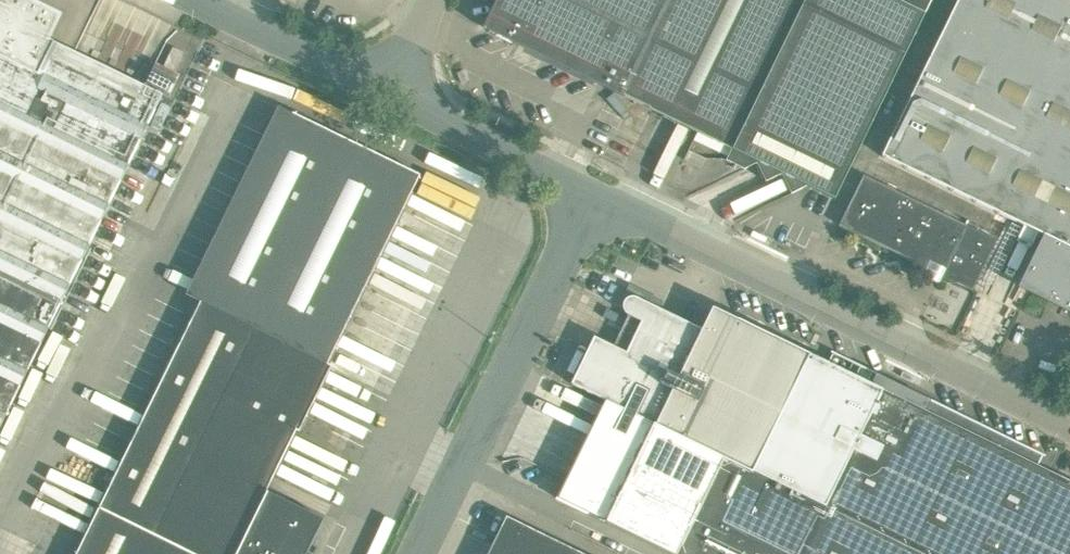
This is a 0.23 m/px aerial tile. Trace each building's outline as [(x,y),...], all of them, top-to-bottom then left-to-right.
[(144,86),(75,52),(51,40),(47,39),(59,13),(32,0),(0,0),(0,426),(162,95),(144,86)] [(485,29),(513,43),(518,32),(552,48),(555,58),(565,55),(599,71),(594,82),(731,148),(726,160),(746,170),(747,171),(760,165),(767,182),(785,174),(793,194),(794,195),(811,187),(835,199),(932,0),(499,0),(485,29)] [(1065,0),(958,0),(946,25),(1062,82),(1030,148),(1069,167),(1069,2),(1065,0)] [(1030,148),(1062,82),(946,25),(882,157),(1050,239),(1028,286),(1069,306),(1069,167),(1030,148)] [(173,74),(182,55),(172,51),(163,69),(173,74)] [(77,553),(306,553),(323,520),(267,493),(298,431),(299,432),(331,367),(327,365),(420,177),(292,114),(77,553)] [(972,291),(997,241),(863,176),(839,226),(972,291)] [(571,385),(604,401),(614,406),(826,507),(922,553),(1006,553),(1047,471),(1037,466),(1042,456),(1044,457),(1044,456),(831,352),(830,353),(832,354),(827,365),(713,309),(702,331),(637,299),(636,299),(636,298),(635,298),(634,298),(633,298),(632,298),(631,298),(630,298),(629,298),(628,299),(627,299),(627,300),(626,300),(626,301),(625,301),(625,302),(624,302),(624,303),(623,304),(623,305),(623,306),(623,307),(623,308),(623,309),(623,310),(623,311),(624,311),(624,312),(624,313),(625,313),(625,314),(626,314),(626,315),(627,315),(627,316),(628,316),(642,323),(626,354),(594,338),(571,385)] [(556,499),(578,509),(669,553),(921,553),(614,406),(604,401),(603,403),(565,480),(556,499)] [(1047,471),(1006,553),(1069,553),(1069,483),(1047,471)] [(506,517),(488,553),(581,553),(506,517)]
